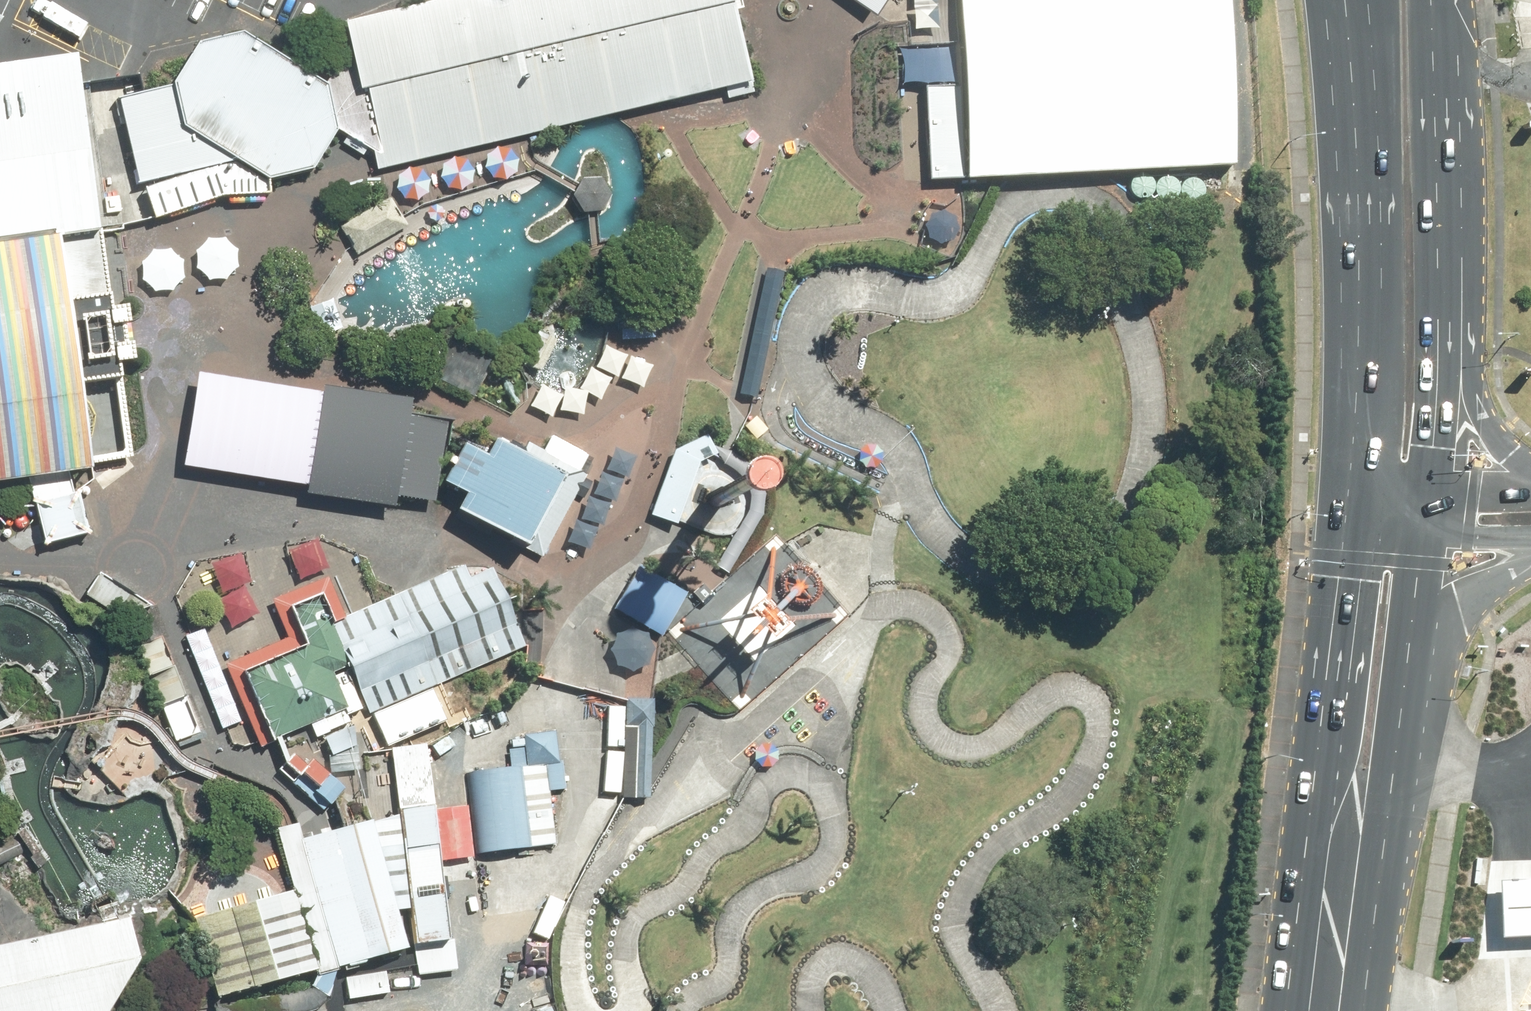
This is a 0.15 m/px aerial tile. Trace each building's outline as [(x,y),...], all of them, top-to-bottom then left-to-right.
[(344,22),(354,52),(327,83),(337,132),(375,153),(378,169),(528,136),(680,98),(726,87),(728,97),(754,92),(745,56),(738,18),(736,8),(743,7),(742,0),(438,0),(344,22)] [(1230,0),(962,0),(964,40),(965,87),(927,88),(930,185),(964,183),(995,182),(1150,177),(1241,174),(1230,0)] [(121,97),(139,182),(145,181),(154,218),(269,182),(316,170),(337,132),(327,83),(271,49),(243,32),(200,41),(193,54),(175,84),(145,92),(121,97)] [(30,478),(131,457),(120,351),(103,228),(81,84),(77,53),(0,62),(0,483),(30,478)] [(601,177),(581,177),(570,195),(580,212),(600,212),(610,193),(601,177)] [(391,195),(341,224),(358,255),(409,226),(391,195)] [(785,267),(767,263),(741,381),(738,392),(756,396),(768,342),(785,267)] [(655,305),(619,306),(620,340),(655,340),(655,305)] [(328,393),(203,374),(189,467),(314,486),(328,393)] [(329,386),(328,393),(314,486),(313,496),(399,509),(401,498),(414,415),(416,399),(329,386)] [(414,415),(401,498),(440,503),(443,479),(449,434),(449,422),(414,415)] [(708,435),(676,448),(655,513),(678,522),(699,462),(717,454),(713,446),(708,435)] [(458,507),(543,556),(588,475),(526,442),(523,450),(495,438),(489,452),(465,442),(443,479),(467,492),(458,507)] [(713,446),(717,454),(751,488),(753,496),(750,510),(737,532),(717,564),(730,572),(764,515),(768,492),(762,478),(732,449),(724,447),(713,446)] [(131,457),(30,478),(40,517),(47,546),(94,537),(86,505),(137,467),(131,457)] [(729,509),(731,505),(731,501),(731,497),(729,494),(726,491),(723,489),(719,489),(715,489),(711,491),(709,494),(707,498),(707,502),(708,506),(710,509),(714,512),(718,513),(722,513),(725,511),(729,509)] [(771,546),(761,600),(766,601),(776,547),(774,545),(771,546)] [(376,603),(344,617),(379,697),(385,709),(527,647),(493,566),(471,575),(465,563),(396,595),(376,603)] [(379,697),(344,617),(326,578),(273,599),(288,635),(227,664),(262,746),(379,697)] [(706,583),(695,593),(702,601),(713,591),(706,583)] [(746,635),(751,639),(758,641),(762,641),(765,641),(771,638),(776,634),(779,628),(780,621),(779,617),(779,615),(776,609),(771,605),(766,603),(765,602),(761,602),(759,602),(752,603),(747,607),(743,611),(742,615),(741,617),(740,619),(740,624),(742,630),(746,635)] [(738,620),(739,617),(683,629),(682,631),(683,633),(738,622),(738,620)] [(157,691),(161,702),(183,694),(160,633),(138,641),(157,691)] [(762,643),(757,643),(737,702),(739,704),(741,704),(762,643)] [(183,694),(161,702),(175,741),(201,732),(188,693),(183,694)] [(628,706),(609,705),(605,794),(650,795),(654,701),(628,700),(628,706)] [(509,737),(514,764),(523,848),(557,845),(549,790),(567,788),(559,730),(509,737)] [(197,918),(223,992),(316,967),(328,964),(336,962),(340,960),(415,943),(452,935),(436,762),(401,768),(405,810),(330,830),(300,838),(292,840),(279,843),(296,887),(197,918)] [(514,764),(466,769),(474,853),(523,848),(514,764)] [(1524,1010),(1530,1010),(1530,904),(1491,905),(1494,973),(1522,971),(1524,1010)] [(138,960),(129,913),(111,919),(90,922),(78,926),(52,929),(0,943),(0,1010),(106,1010),(138,960)] [(324,1005),(331,993),(335,980),(338,970),(336,962),(328,964),(316,967),(317,975),(311,988),(300,995),(276,1000),(202,1010),(201,1010),(312,1010),(324,1005)]
